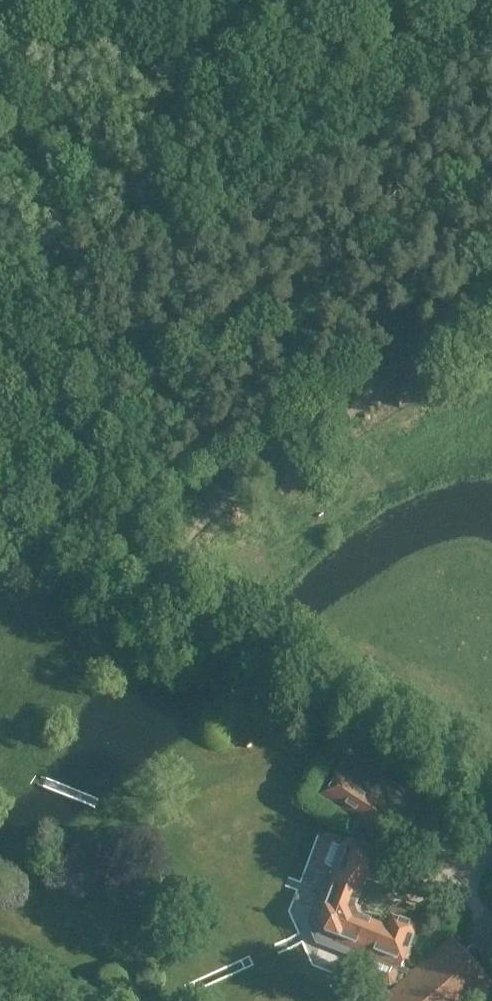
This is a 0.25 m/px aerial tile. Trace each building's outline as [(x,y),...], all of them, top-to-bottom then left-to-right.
[(427,807),(347,756),(322,796),(362,821),(360,824),(378,836),(394,812),(399,804),(420,818),(427,807)] [(325,839),(313,869),(319,875),(325,877),(329,876),(333,877),(332,879),(338,882),(322,923),(326,933),(372,951),(370,956),(374,957),(372,965),(367,966),(363,975),(365,980),(390,990),(395,988),(398,979),(396,974),(399,967),(402,968),(418,928),(398,920),(392,918),(387,929),(386,929),(358,918),(355,909),(367,879),(378,883),(387,859),(347,843),(346,847),(341,845),(339,841),(330,837),(325,839)] [(460,947),(453,939),(381,1000),(479,1000),(491,990),(491,983),(460,947)]
